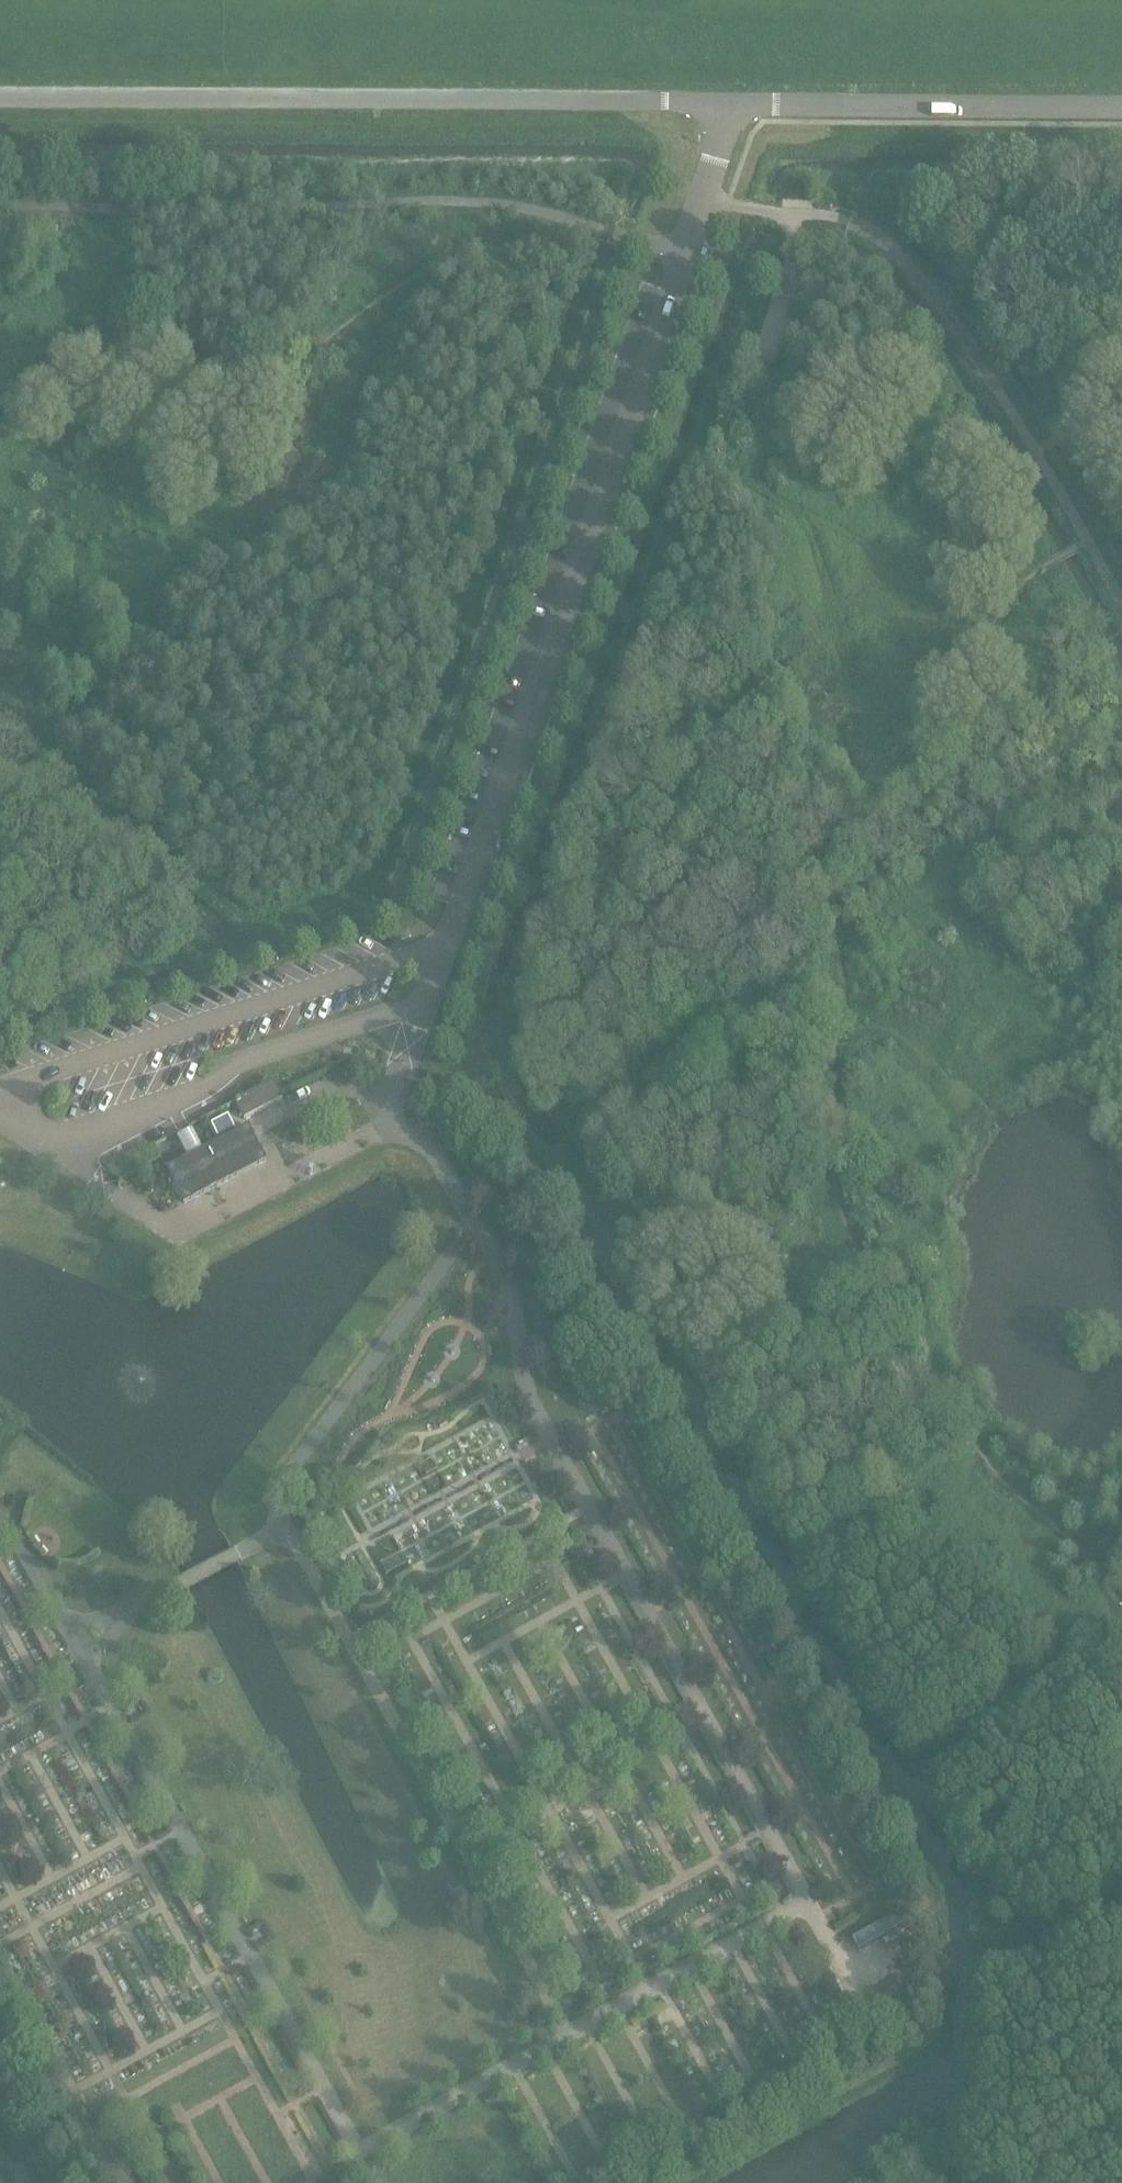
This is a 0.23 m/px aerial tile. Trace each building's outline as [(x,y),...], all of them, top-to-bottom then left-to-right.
[(273,1082),(234,1102),(244,1120),(283,1099),(273,1082)] [(230,1116),(214,1124),(220,1136),(236,1128),(230,1116)] [(184,1204),(267,1161),(248,1126),(166,1168),(184,1204)] [(884,1940),(890,1950),(905,1942),(900,1932),(884,1940)]
